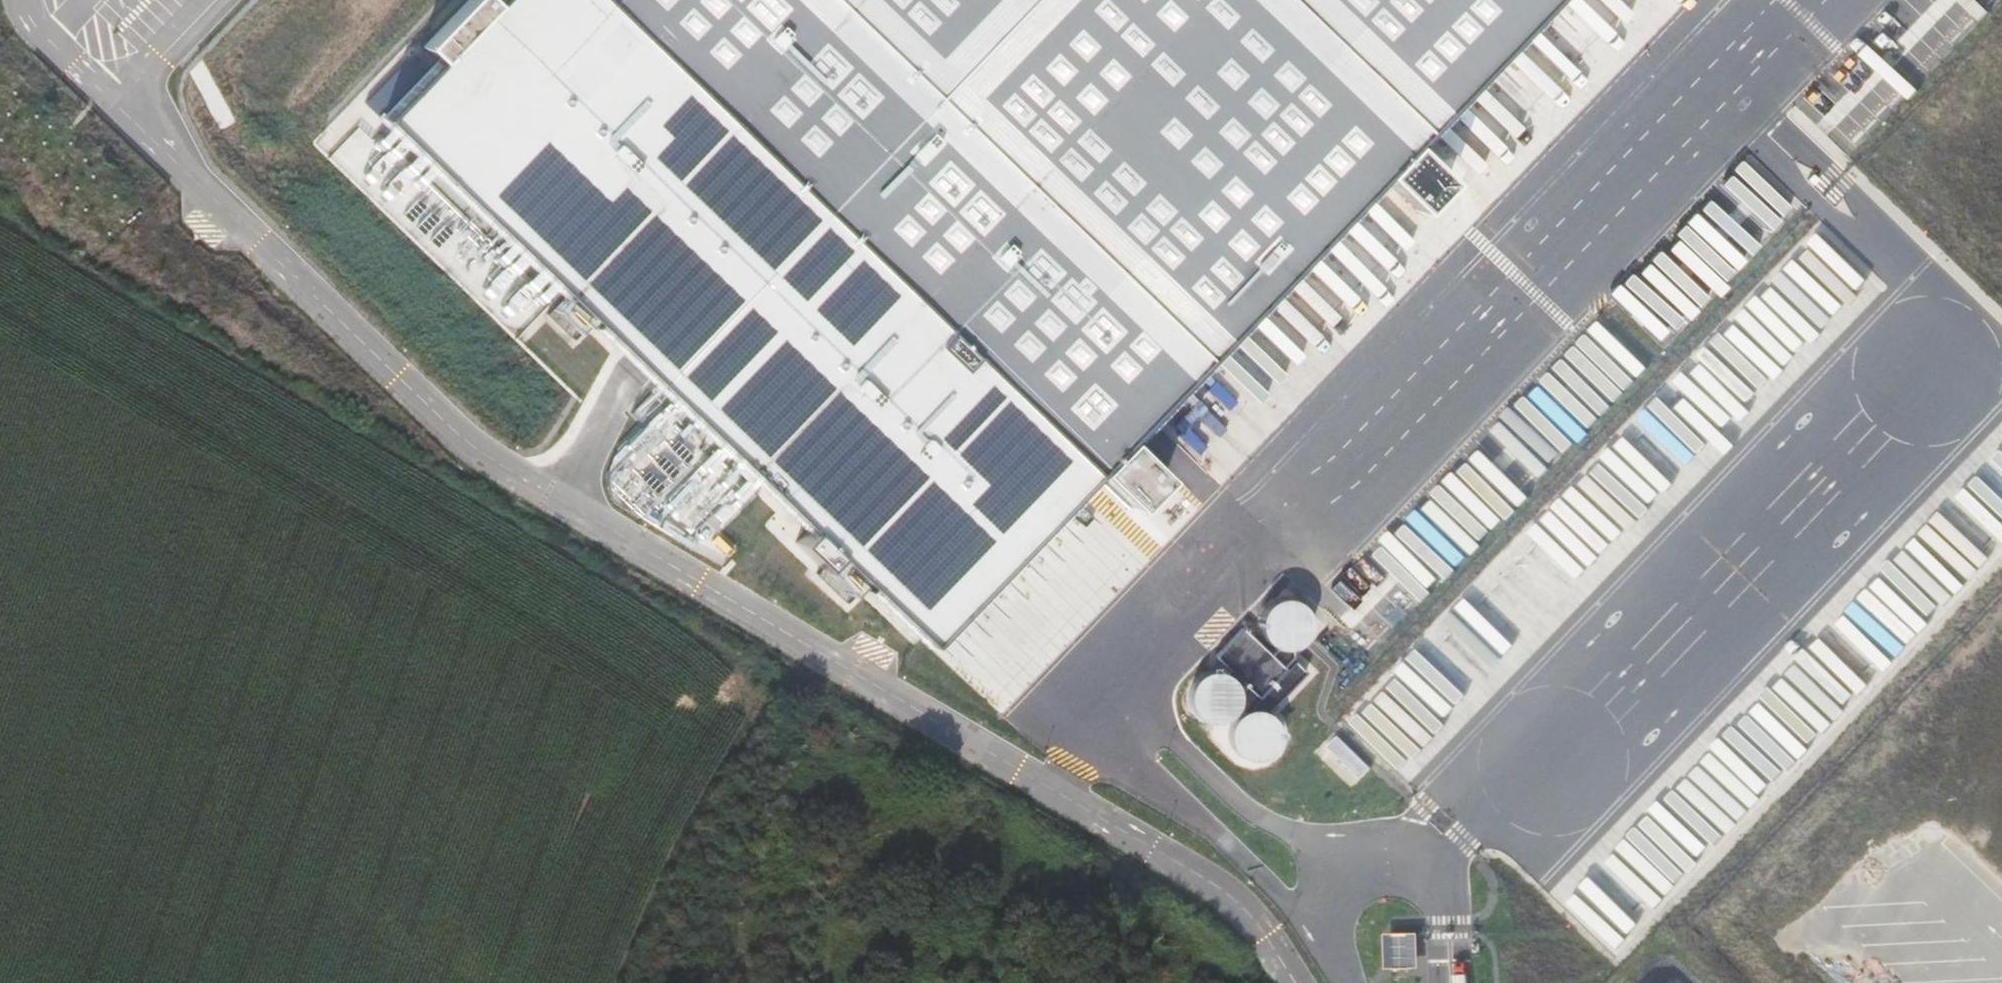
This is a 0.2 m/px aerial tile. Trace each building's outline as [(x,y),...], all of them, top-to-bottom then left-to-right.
[(493,4),(489,0),(462,0),(417,46),(436,64),(384,118),(922,639),(1091,465),(1136,508),(1167,476),(1123,433),(1377,172),(1420,213),(1451,182),(1408,140),(1545,0),(497,0),(493,4)] [(1310,632),(1311,624),(1310,616),(1305,609),(1299,603),(1291,600),(1283,600),(1275,602),(1268,606),(1263,613),(1260,621),(1260,630),(1263,638),(1269,645),(1276,649),(1284,651),(1293,650),(1301,646),(1307,640),(1310,632)] [(1288,671),(1247,632),(1220,660),(1262,699),(1288,671)] [(1240,706),(1241,698),(1239,690),(1235,682),(1229,677),(1221,674),(1213,673),(1205,675),(1198,680),(1193,687),(1190,695),(1190,703),(1193,711),(1198,718),(1206,723),(1214,724),(1222,723),(1230,719),(1236,713),(1240,706)] [(1280,742),(1281,734),(1279,726),(1275,719),(1269,713),(1261,710),(1253,710),(1245,712),(1238,717),(1233,723),(1230,731),(1230,740),(1233,748),(1239,755),(1246,759),(1254,761),(1263,760),(1271,756),(1277,750),(1280,742)] [(1369,768),(1336,734),(1325,745),(1359,778),(1369,768)] [(1415,931),(1381,931),(1381,967),(1393,967),(1415,967),(1415,931)]
